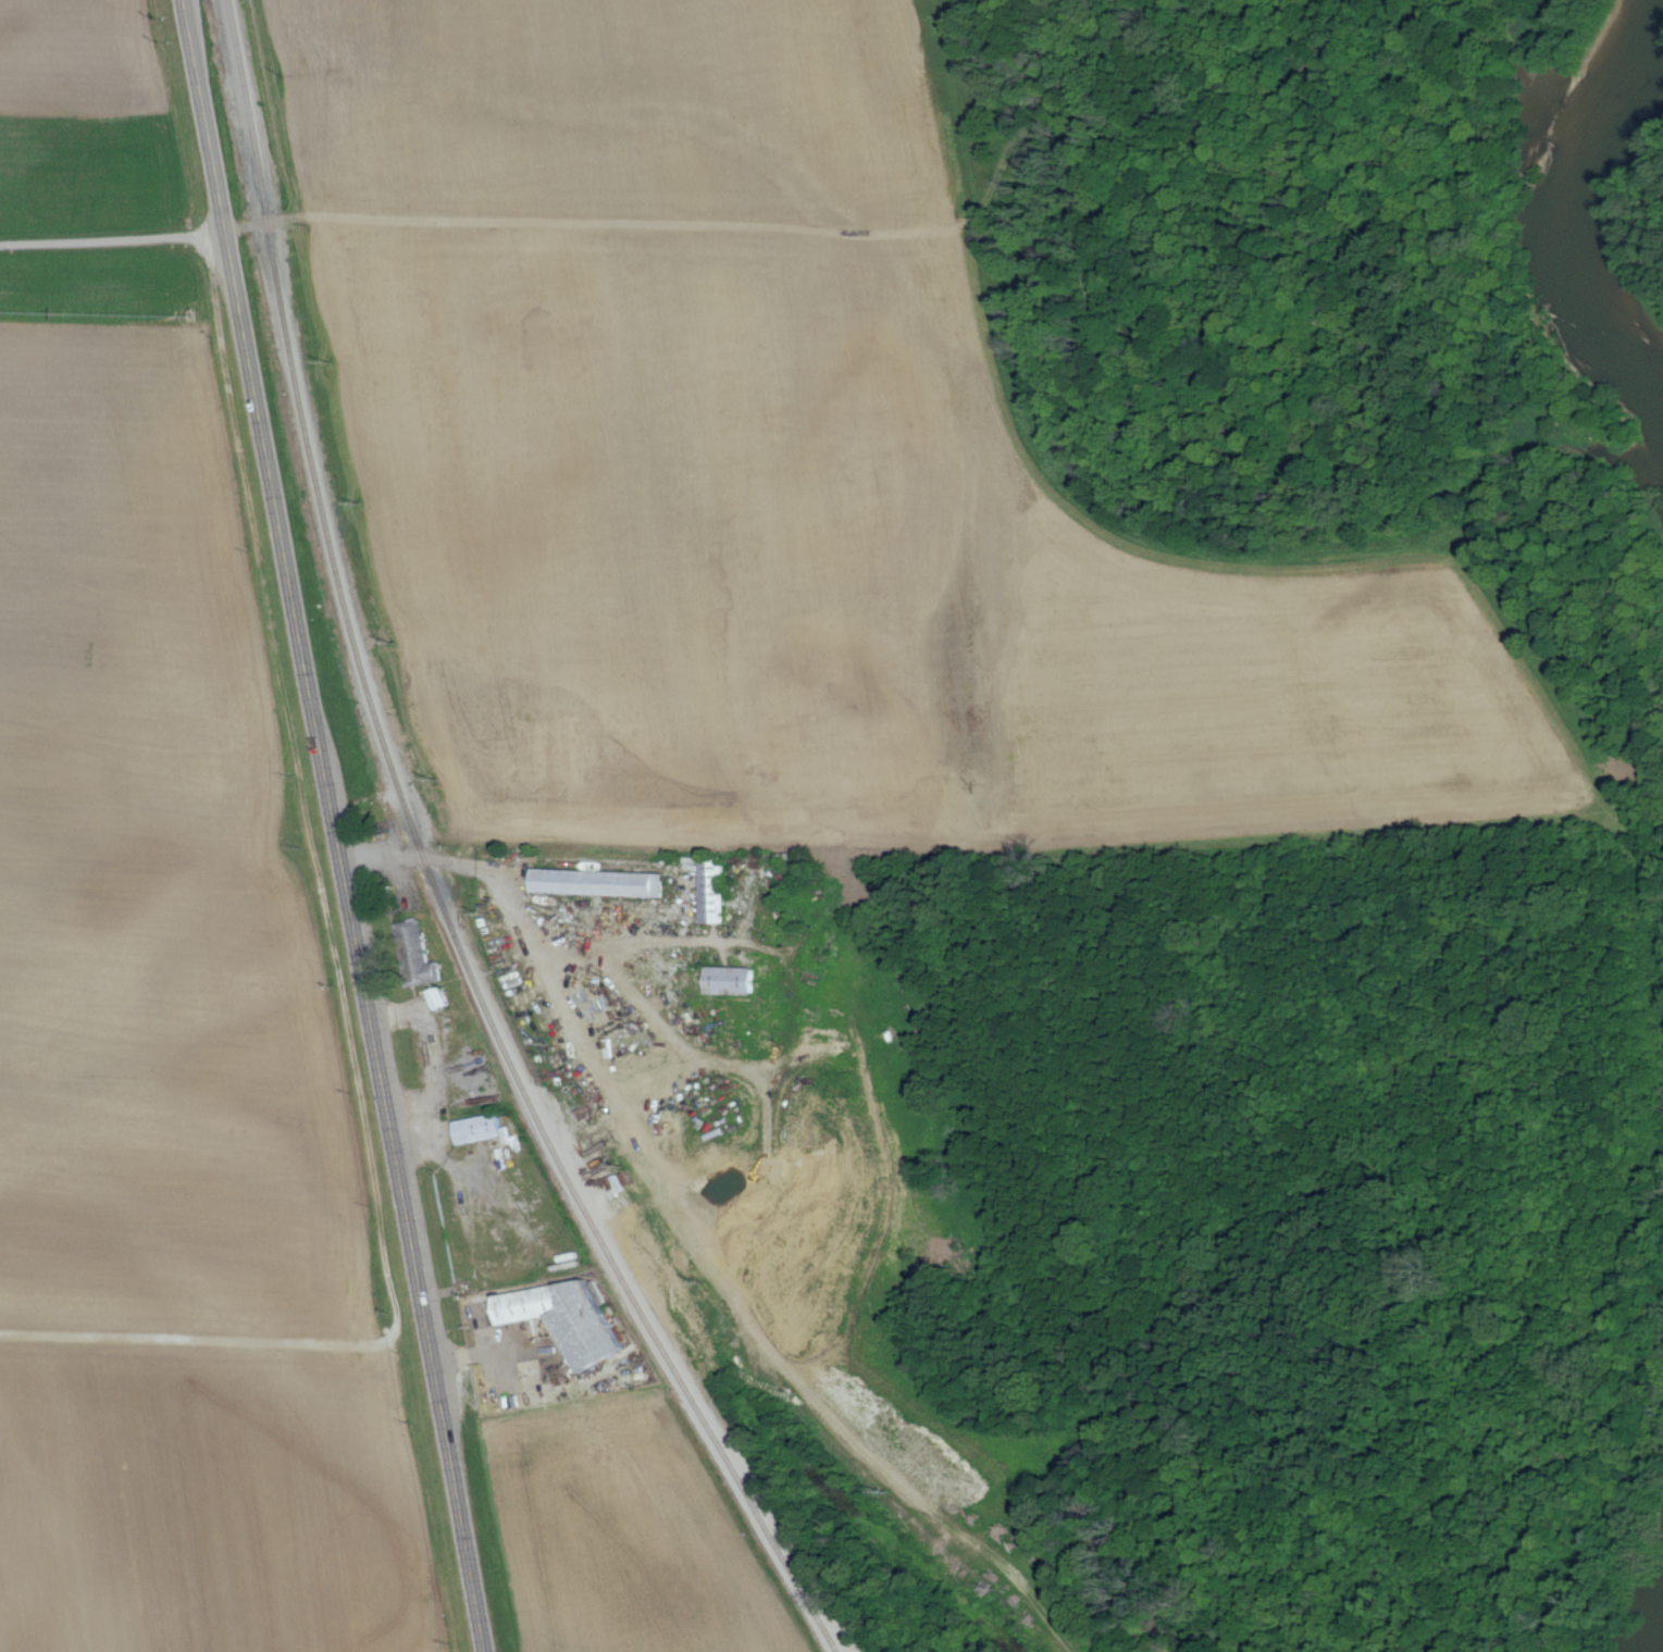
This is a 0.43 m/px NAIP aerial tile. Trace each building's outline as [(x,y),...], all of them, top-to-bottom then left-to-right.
[(728,923),(727,858),(702,858),(703,923),(728,923)] [(534,893),(665,897),(666,873),(535,869),(534,893)] [(444,982),(441,962),(430,964),(424,920),(401,923),(411,987),(444,982)] [(757,968),(709,967),(708,994),(757,996),(757,968)] [(436,1011),(451,1005),(443,986),(428,992),(436,1011)] [(504,1137),(500,1113),(455,1122),(459,1146),(504,1137)] [(500,1325),(554,1317),(581,1373),(627,1350),(593,1280),(496,1295),(500,1325)]
